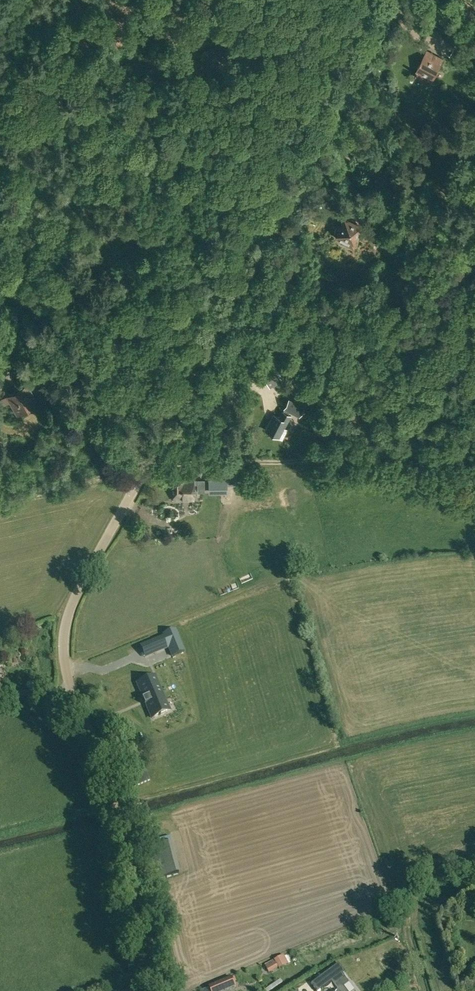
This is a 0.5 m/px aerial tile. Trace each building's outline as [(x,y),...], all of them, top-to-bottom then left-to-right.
[(450,56),(466,65),(472,53),(456,45),(450,56)] [(414,76),(426,82),(428,78),(432,81),(443,59),(427,50),(414,76)] [(379,221),(388,225),(389,223),(392,225),(395,218),(382,213),(379,221)] [(342,243),(354,248),(357,242),(354,241),(361,225),(344,218),(340,227),(338,225),(334,233),(337,234),(336,237),(343,240),(342,243)] [(269,379),(273,386),(282,381),(274,366),(262,373),(266,381),(269,379)] [(7,396),(17,414),(38,402),(27,384),(7,396)] [(290,415),(287,413),(289,409),(299,413),(303,405),(288,398),(282,411),(279,417),(274,414),(266,430),(283,439),(287,429),(284,427),(290,415)] [(173,477),(173,500),(194,500),(194,485),(194,480),(194,478),(183,478),(183,473),(176,473),(176,477),(173,477)] [(208,476),(209,493),(228,493),(227,482),(235,481),(235,475),(208,476)] [(194,480),(194,485),(198,485),(198,490),(205,490),(205,483),(202,480),(194,480)] [(175,629),(170,631),(163,634),(164,636),(160,637),(151,641),(155,650),(166,645),(168,645),(169,646),(173,656),(184,651),(175,629)] [(166,646),(159,649),(164,660),(171,657),(166,646)] [(138,682),(144,698),(142,699),(144,698),(147,703),(147,704),(144,704),(145,705),(147,704),(153,718),(167,712),(162,701),(164,700),(154,675),(138,682)] [(127,779),(131,788),(150,780),(146,770),(127,779)] [(157,877),(179,870),(170,839),(148,846),(157,877)] [(179,853),(182,876),(191,875),(188,852),(179,853)] [(289,958),(280,962),(285,972),(294,968),(289,958)] [(265,964),(269,973),(279,967),(274,959),(265,964)] [(332,982),(338,990),(336,990),(347,990),(344,986),(349,982),(343,974),(345,972),(339,963),(312,983),(317,990),(320,990),(332,982)] [(211,990),(225,990),(237,986),(232,976),(209,986),(211,990)]
